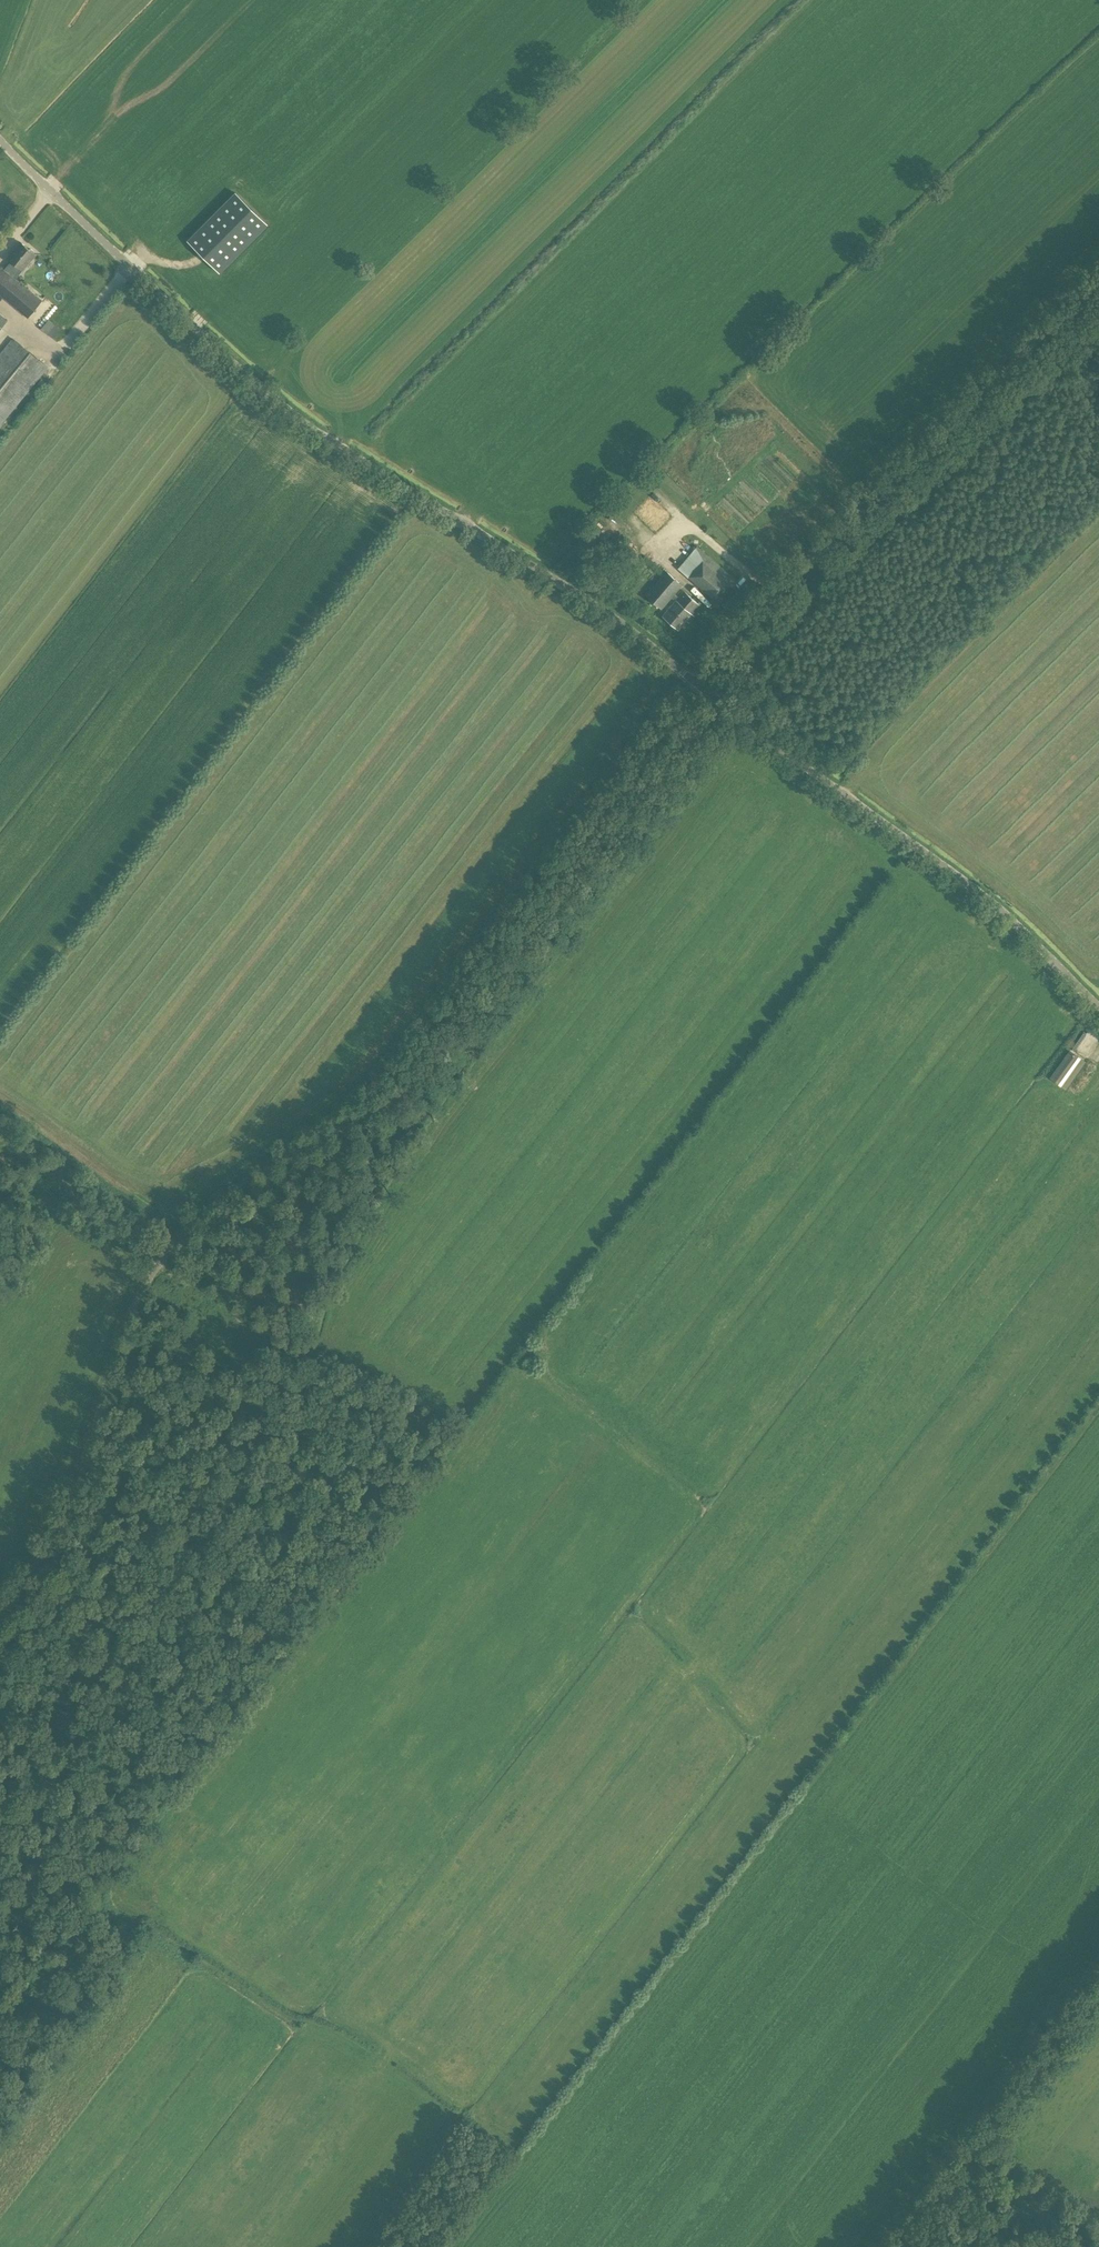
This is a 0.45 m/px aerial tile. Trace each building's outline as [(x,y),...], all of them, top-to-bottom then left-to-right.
[(235,192),(188,240),(220,272),(268,224),(235,192)] [(42,300),(16,278),(23,270),(36,254),(21,242),(9,258),(12,261),(5,269),(1,266),(0,268),(0,294),(28,317),(42,300)] [(48,320),(41,329),(47,334),(54,325),(48,320)] [(48,367),(14,339),(0,356),(0,425),(48,367)] [(615,549),(623,540),(616,534),(608,543),(615,549)] [(717,600),(735,579),(698,547),(680,568),(717,600)] [(679,597),(675,594),(682,585),(666,571),(646,594),(662,608),(672,596),(676,600),(663,615),(679,629),(687,620),(689,622),(695,616),(692,614),(700,605),(684,591),(679,597)] [(1066,1088),(1085,1062),(1070,1051),(1052,1077),(1066,1088)]
